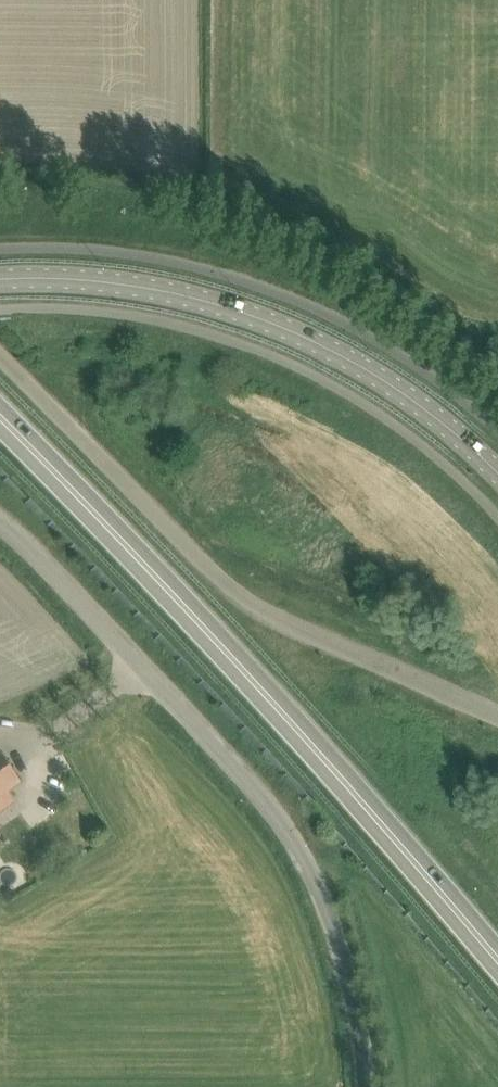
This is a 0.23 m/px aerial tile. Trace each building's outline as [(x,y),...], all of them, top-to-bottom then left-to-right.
[(2,793),(19,780),(0,753),(0,794),(2,793)]
